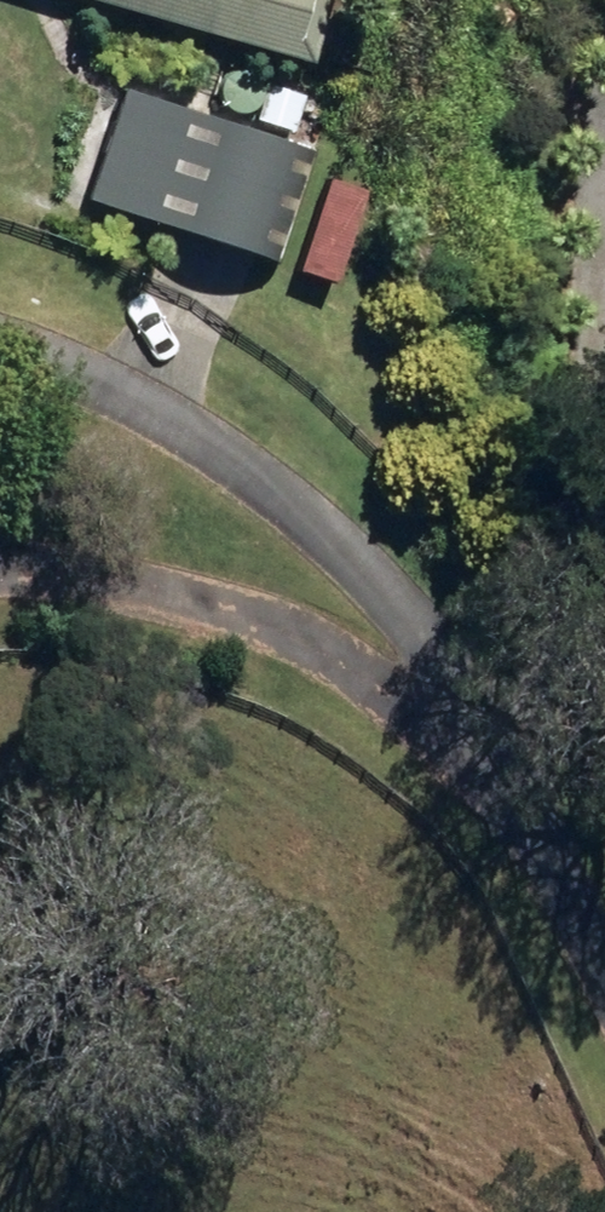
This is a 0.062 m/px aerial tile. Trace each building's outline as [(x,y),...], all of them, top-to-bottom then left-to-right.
[(309,72),(330,0),(68,0),(309,72)] [(88,203),(274,267),(312,158),(126,94),(88,203)]
